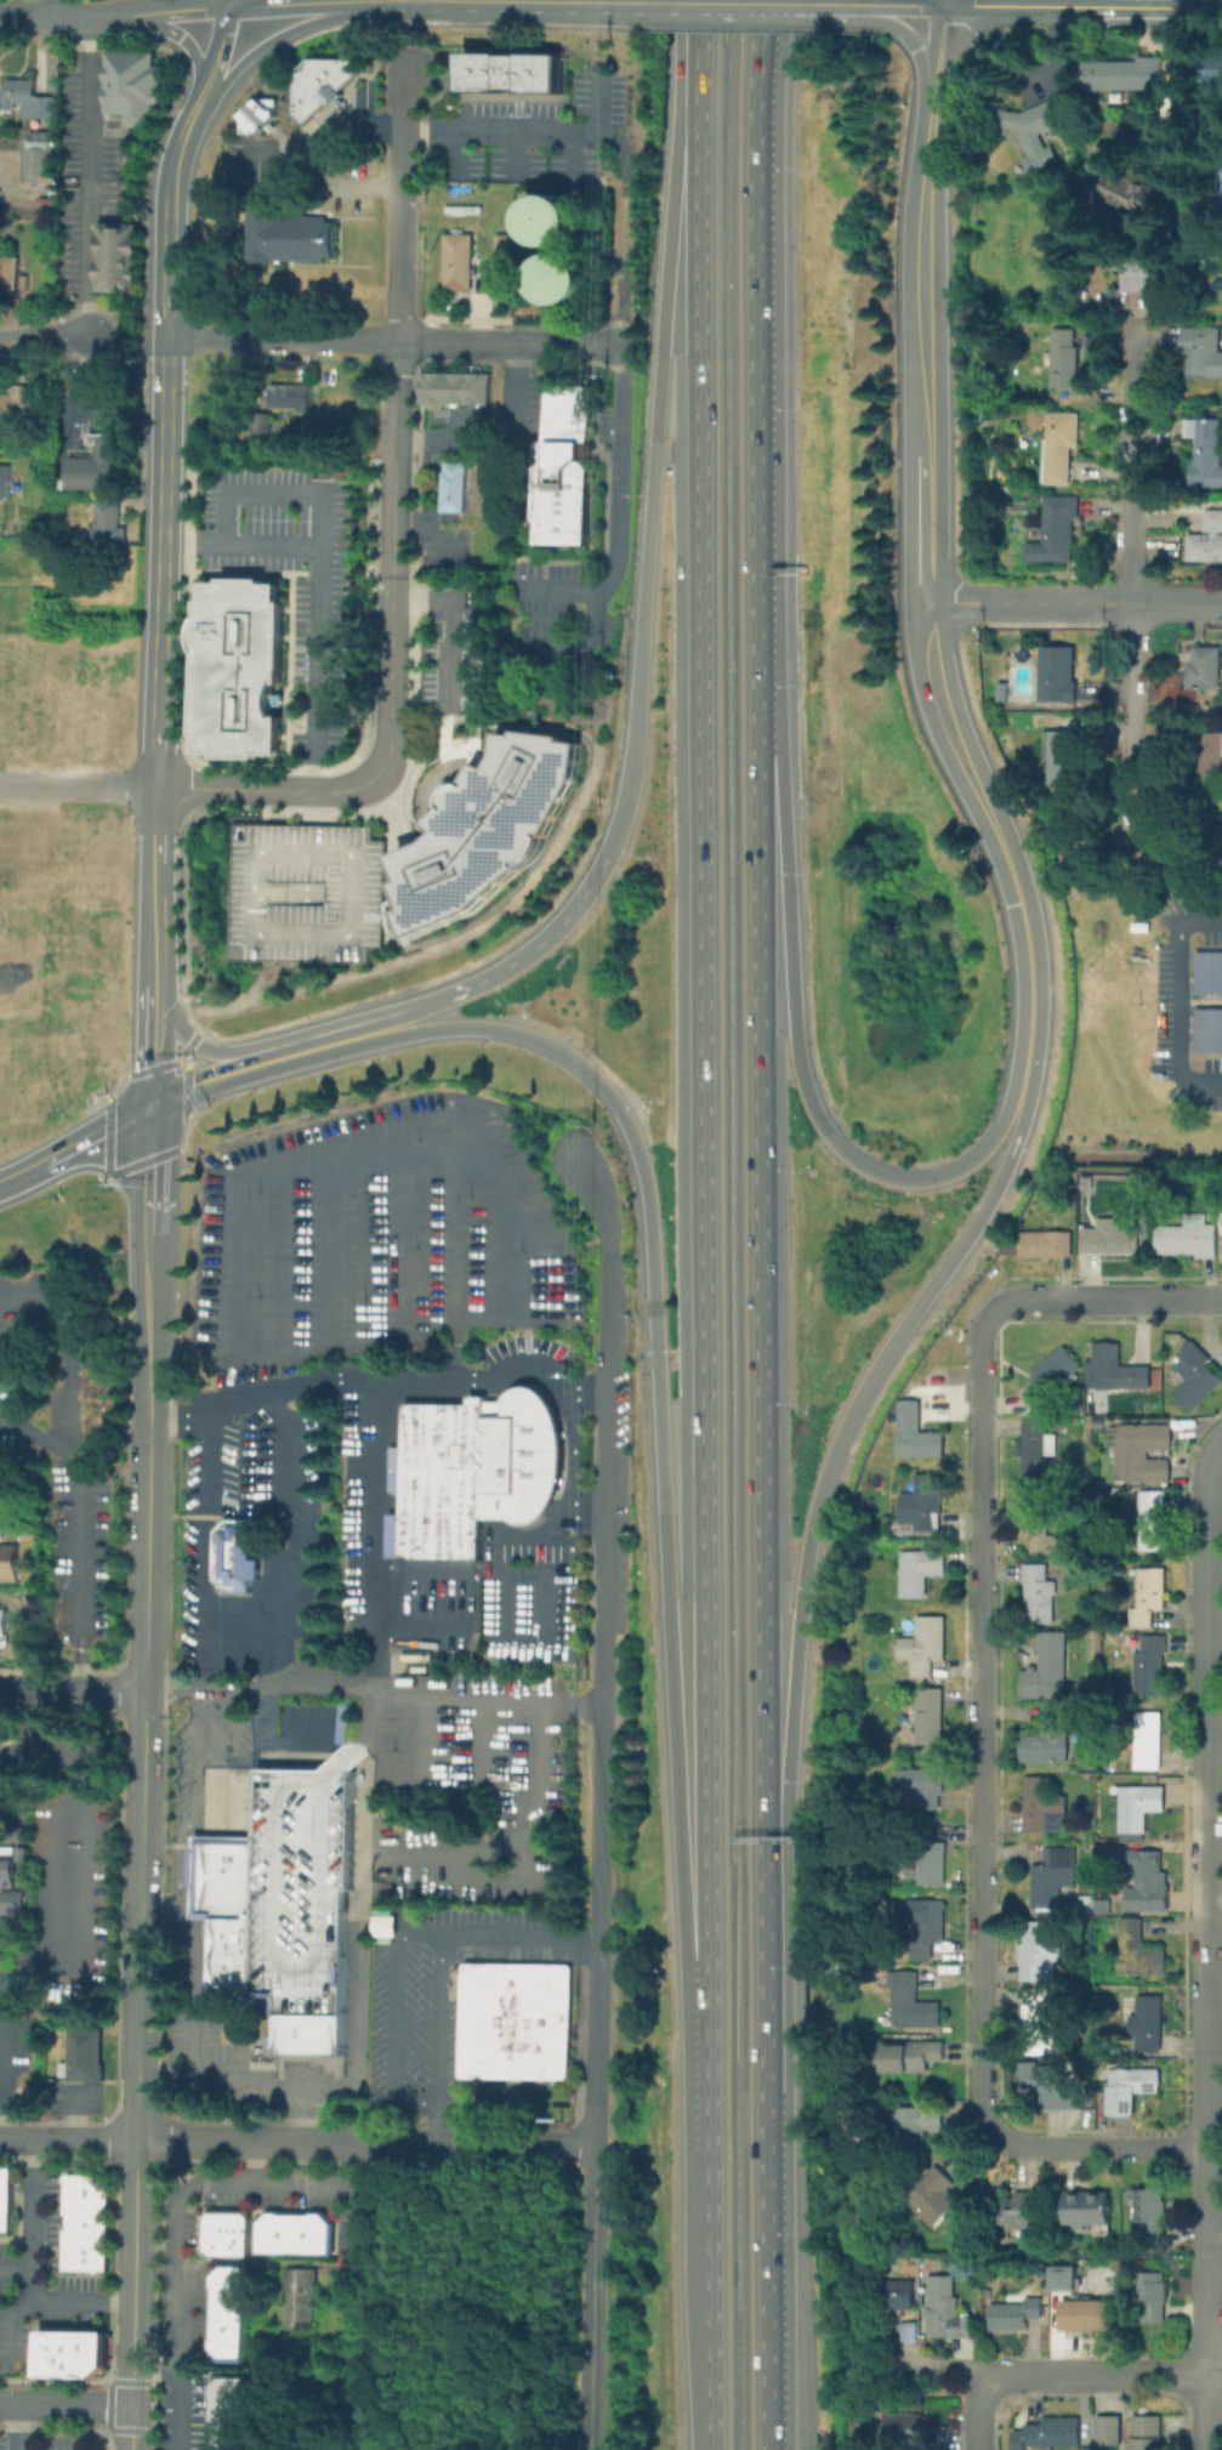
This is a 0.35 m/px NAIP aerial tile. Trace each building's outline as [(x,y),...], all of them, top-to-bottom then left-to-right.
[(164,67),(163,129),(133,129),(133,120),(109,120),(109,53),(155,55),(155,67),(164,67)] [(564,57),(564,97),(467,95),(468,55),(564,57)] [(1203,61),(1221,61),(1221,98),(1217,98),(1217,85),(1203,85),(1203,61)] [(365,73),(309,127),(297,118),(297,76),(314,62),(365,62),(365,73)] [(1089,92),(1090,62),(1164,62),(1163,92),(1089,92)] [(36,81),(36,98),(57,98),(57,120),(23,119),(23,102),(15,102),(15,110),(2,110),(2,95),(8,95),(8,81),(36,81)] [(1059,97),(1070,118),(1040,133),(1047,148),(1052,146),(1059,159),(1030,174),(1022,159),(1030,154),(1019,133),(996,127),(1001,108),(1025,114),(1059,97)] [(280,116),(262,133),(244,133),(245,118),(265,101),(282,102),(280,116)] [(57,133),(57,155),(53,155),(53,186),(24,186),(24,141),(33,141),(33,133),(57,133)] [(1102,195),(1110,178),(1091,169),(1103,146),(1156,172),(1150,184),(1166,193),(1156,214),(1132,201),(1129,209),(1102,195)] [(57,197),(57,205),(39,205),(39,195),(57,197)] [(550,197),(541,199),(534,205),(529,212),(528,221),(528,229),(533,238),(539,244),(547,248),(558,248),(567,245),(573,239),(578,232),(579,222),(579,215),(574,208),(568,200),(559,197),(550,197)] [(334,218),(334,265),(252,265),(252,210),(283,210),(283,218),(334,218)] [(474,237),(474,292),(447,292),(447,237),(474,237)] [(510,239),(510,257),(498,257),(498,239),(510,239)] [(563,255),(553,257),(545,262),(539,269),(536,283),(538,292),(542,300),(550,306),(558,309),(564,309),(574,307),(581,302),(587,295),(590,285),(590,280),(587,272),(582,263),(575,258),(563,255)] [(21,295),(0,295),(0,257),(21,257),(21,295)] [(1122,294),(1122,257),(1169,258),(1169,294),(1122,294)] [(1051,390),(1052,332),(1080,332),(1080,390),(1051,390)] [(1220,352),(1221,352),(1221,380),(1184,380),(1184,332),(1220,332),(1220,352)] [(424,371),(489,373),(489,404),(443,404),(443,409),(431,409),(431,403),(422,403),(424,371)] [(21,408),(0,407),(0,377),(16,377),(15,391),(21,391),(21,408)] [(311,385),(311,409),(275,409),(275,385),(311,385)] [(592,388),(591,550),(539,548),(539,438),(545,438),(545,388),(592,388)] [(1081,414),(1081,454),(1073,454),(1073,485),(1047,485),(1047,414),(1081,414)] [(274,417),(274,440),(254,440),(254,417),(274,417)] [(1193,419),(1221,419),(1221,485),(1193,484),(1193,419)] [(126,437),(126,490),(74,490),(75,462),(96,462),(97,437),(126,437)] [(470,465),(470,515),(444,515),(444,465),(470,465)] [(11,501),(0,501),(0,467),(11,467),(11,501)] [(1074,563),(1047,563),(1047,498),(1082,498),(1082,521),(1074,521),(1074,563)] [(130,524),(130,550),(95,550),(96,506),(118,506),(118,524),(130,524)] [(1206,515),(1221,515),(1221,564),(1189,564),(1189,536),(1206,536),(1206,515)] [(198,754),(199,735),(194,735),(197,652),(194,647),(193,641),(193,635),(193,629),(194,624),(195,621),(198,616),(197,601),(200,601),(201,581),(220,582),(220,578),(261,579),(261,584),(278,584),(278,602),(282,602),(282,683),(275,683),(273,686),(272,689),(271,693),(271,697),(271,700),(271,704),(271,707),(272,711),(273,714),(274,716),(280,716),(279,755),(258,755),(257,760),(216,758),(216,755),(198,754)] [(1045,703),(1045,649),(1076,649),(1075,703),(1045,703)] [(1221,649),(1221,692),(1192,692),(1192,649),(1221,649)] [(402,911),(408,909),(398,883),(404,881),(394,855),(428,841),(438,832),(431,824),(447,806),(445,802),(447,798),(448,795),(449,791),(451,789),(454,786),(456,784),(459,783),(464,783),(465,783),(474,761),(487,767),(493,754),(495,732),(513,734),(513,729),(562,735),(561,740),(578,743),(574,780),(544,836),(544,840),(542,843),(541,846),(540,851),(538,853),(535,857),(534,859),(530,863),(527,864),(523,866),(522,868),(474,913),(413,938),(402,911)] [(1193,732),(1221,732),(1221,788),(1193,788),(1193,732)] [(1079,733),(1079,788),(1050,788),(1050,733),(1079,733)] [(1214,820),(1221,820),(1221,870),(1212,870),(1214,820)] [(237,824),(373,826),(371,840),(385,840),(382,949),(369,949),(369,962),(235,960),(237,824)] [(1193,949),(1221,949),(1221,993),(1193,993),(1193,949)] [(1193,1006),(1221,1006),(1221,1051),(1193,1051),(1193,1006)] [(1158,1254),(1158,1227),(1186,1227),(1186,1213),(1206,1213),(1206,1224),(1217,1224),(1217,1258),(1198,1258),(1198,1254),(1158,1254)] [(1085,1228),(1099,1228),(1099,1218),(1126,1218),(1126,1229),(1139,1229),(1139,1252),(1084,1252),(1085,1228)] [(1022,1256),(1022,1255),(1013,1255),(1013,1235),(1022,1234),(1022,1232),(1073,1230),(1073,1257),(1022,1256)] [(1207,1362),(1221,1376),(1221,1383),(1193,1412),(1173,1393),(1188,1379),(1182,1374),(1181,1375),(1173,1369),(1182,1360),(1177,1355),(1192,1340),(1211,1359),(1207,1362)] [(1085,1387),(1086,1360),(1096,1362),(1096,1343),(1121,1345),(1121,1368),(1152,1368),(1152,1388),(1119,1387),(1119,1389),(1095,1389),(1095,1387),(1085,1387)] [(1035,1408),(1023,1392),(1033,1383),(1030,1380),(1035,1376),(1031,1371),(1064,1346),(1081,1368),(1075,1372),(1079,1376),(1059,1392),(1057,1389),(1035,1408)] [(540,1389),(555,1405),(565,1437),(565,1487),(550,1518),(535,1527),(487,1527),(487,1563),(394,1563),(394,1514),(405,1514),(405,1495),(396,1495),(397,1453),(409,1444),(409,1405),(471,1405),(471,1400),(507,1400),(519,1389),(540,1389)] [(899,1456),(899,1402),(922,1402),(921,1433),(945,1433),(944,1456),(899,1456)] [(1024,1476),(1024,1456),(1021,1456),(1021,1436),(1023,1436),(1023,1420),(1048,1420),(1048,1434),(1058,1434),(1058,1456),(1047,1456),(1047,1476),(1024,1476)] [(1120,1480),(1120,1446),(1112,1446),(1112,1427),(1120,1427),(1120,1425),(1171,1426),(1171,1451),(1148,1450),(1148,1460),(1171,1460),(1171,1482),(1120,1480)] [(902,1522),(902,1493),(916,1494),(916,1474),(942,1474),(940,1530),(916,1530),(917,1523),(902,1522)] [(1141,1550),(1141,1528),(1135,1528),(1135,1494),(1141,1494),(1141,1491),(1166,1491),(1166,1551),(1141,1550)] [(1021,1536),(1022,1495),(1050,1496),(1048,1519),(1056,1519),(1055,1536),(1059,1536),(1059,1554),(1033,1553),(1033,1536),(1021,1536)] [(250,1519),(224,1518),(214,1530),(212,1580),(224,1592),(250,1592),(250,1580),(256,1580),(256,1559),(250,1559),(250,1519)] [(19,1584),(0,1584),(0,1545),(19,1545),(19,1567),(19,1584)] [(902,1597),(903,1552),(945,1553),(945,1575),(926,1575),(926,1597),(902,1597)] [(1072,1582),(1070,1563),(1079,1563),(1079,1582),(1072,1582)] [(1025,1622),(1027,1595),(1023,1595),(1023,1580),(1024,1580),(1024,1564),(1047,1564),(1047,1580),(1057,1580),(1057,1596),(1055,1596),(1055,1622),(1025,1622)] [(1132,1627),(1132,1608),(1139,1608),(1139,1568),(1165,1568),(1165,1610),(1154,1609),(1154,1627),(1132,1627)] [(911,1677),(911,1659),(899,1659),(899,1638),(917,1638),(917,1618),(945,1618),(944,1660),(931,1660),(931,1677),(911,1677)] [(1023,1696),(1023,1672),(1030,1672),(1030,1665),(1038,1665),(1038,1672),(1040,1672),(1040,1632),(1065,1633),(1065,1696),(1023,1696)] [(1136,1694),(1136,1653),(1143,1653),(1143,1636),(1167,1636),(1167,1655),(1164,1655),(1165,1694),(1136,1694)] [(917,1744),(917,1722),(902,1722),(903,1705),(917,1706),(917,1688),(943,1689),(943,1744),(917,1744)] [(1025,1762),(1025,1735),(1046,1735),(1046,1707),(1068,1707),(1068,1762),(1025,1762)] [(1137,1768),(1137,1713),(1161,1713),(1161,1768),(1137,1768)] [(346,2059),(272,2058),(273,2000),(260,2000),(260,2005),(210,2003),(211,1921),(189,1920),(191,1887),(184,1887),(184,1848),(191,1848),(192,1835),(254,1836),(255,1768),(322,1769),(349,1743),(363,1743),(371,1751),(352,1769),(346,2059)] [(1106,1767),(1106,1758),(1116,1758),(1116,1767),(1106,1767)] [(898,1795),(898,1770),(945,1770),(944,1795),(942,1795),(940,1809),(916,1808),(916,1807),(909,1807),(909,1795),(898,1795)] [(1025,1832),(1027,1777),(1051,1778),(1051,1796),(1069,1797),(1068,1834),(1025,1832)] [(1144,1841),(1125,1841),(1125,1834),(1122,1834),(1124,1787),(1166,1787),(1165,1812),(1148,1812),(1148,1834),(1144,1834),(1144,1841)] [(920,1885),(920,1844),(913,1844),(913,1825),(936,1826),(936,1843),(947,1843),(947,1885),(920,1885)] [(1034,1906),(1034,1865),(1046,1865),(1046,1846),(1074,1847),(1074,1868),(1073,1868),(1073,1886),(1059,1886),(1059,1908),(1034,1906)] [(1137,1910),(1137,1869),(1124,1869),(1124,1851),(1131,1851),(1131,1846),(1137,1846),(1137,1849),(1161,1851),(1161,1872),(1167,1872),(1167,1893),(1163,1893),(1163,1910),(1137,1910)] [(16,1885),(0,1885),(0,1857),(16,1857),(16,1848),(28,1848),(28,1864),(16,1864),(16,1885)] [(24,1895),(24,1915),(4,1915),(4,1895),(24,1895)] [(1080,1914),(1080,1897),(1093,1897),(1093,1914),(1080,1914)] [(1097,1912),(1097,1899),(1112,1900),(1112,1914),(1097,1912)] [(913,1960),(913,1923),(919,1923),(919,1902),(944,1902),(944,1942),(932,1942),(932,1960),(913,1960)] [(395,1916),(373,1915),(372,1936),(395,1936),(395,1916)] [(1121,1974),(1121,1920),(1143,1921),(1142,1950),(1166,1950),(1165,1976),(1121,1974)] [(1022,1980),(1022,1965),(1021,1965),(1021,1943),(1024,1943),(1024,1922),(1064,1922),(1064,1943),(1062,1943),(1062,1952),(1073,1952),(1073,1971),(1059,1971),(1059,1965),(1055,1965),(1055,1982),(1053,1982),(1053,1985),(1042,1985),(1042,1982),(1022,1980)] [(573,1966),(573,2084),(464,2084),(464,1966),(573,1966)] [(883,2026),(883,2014),(889,2014),(889,2002),(893,2002),(893,1986),(888,1986),(889,1972),(920,1972),(920,2002),(942,2002),(942,2026),(883,2026)] [(1024,2041),(1024,2025),(1019,2025),(1019,2010),(1023,2010),(1023,1990),(1064,1990),(1064,2011),(1059,2011),(1059,2026),(1057,2026),(1058,2048),(1046,2048),(1046,2054),(1027,2054),(1027,2041),(1024,2041)] [(1137,2051),(1137,2036),(1131,2036),(1131,2014),(1136,2014),(1137,1997),(1163,1997),(1161,2052),(1137,2051)] [(67,2080),(68,2028),(101,2029),(100,2081),(67,2080)] [(883,2073),(885,2046),(908,2046),(908,2041),(945,2042),(945,2062),(928,2062),(928,2073),(883,2073)] [(1019,2091),(1019,2062),(1038,2063),(1038,2065),(1064,2067),(1064,2088),(1080,2088),(1079,2109),(1042,2108),(1042,2091),(1019,2091)] [(1109,2113),(1110,2070),(1133,2071),(1133,2068),(1160,2068),(1160,2094),(1136,2094),(1136,2113),(1109,2113)] [(899,2150),(899,2145),(897,2145),(898,2107),(944,2108),(944,2130),(927,2130),(926,2151),(899,2150)] [(906,2200),(936,2167),(954,2183),(948,2190),(960,2201),(936,2227),(906,2200)] [(13,2235),(0,2235),(0,2171),(13,2171),(13,2235)] [(113,2194),(113,2275),(67,2274),(67,2178),(98,2178),(113,2194)] [(1142,2240),(1142,2200),(1130,2200),(1130,2189),(1164,2190),(1164,2201),(1166,2201),(1166,2240),(1142,2240)] [(1005,2227),(1005,2207),(1008,2207),(1008,2204),(1014,2204),(1014,2199),(1019,2199),(1019,2193),(1040,2193),(1040,2229),(1028,2229),(1029,2235),(1013,2235),(1013,2226),(1010,2226),(1010,2227),(1005,2227)] [(1067,2193),(1110,2193),(1110,2235),(1097,2235),(1097,2224),(1085,2224),(1085,2232),(1073,2232),(1073,2223),(1067,2223),(1067,2193)] [(201,2215),(208,2210),(244,2210),(249,2215),(248,2261),(210,2259),(206,2262),(198,2252),(201,2249),(201,2215)] [(254,2255),(255,2222),(266,2210),(322,2210),(333,2222),(333,2256),(254,2255)] [(1049,2291),(1075,2290),(1074,2265),(1049,2265),(1049,2291)] [(246,2266),(246,2361),(218,2360),(211,2352),(211,2274),(221,2266),(246,2266)] [(317,2272),(317,2332),(288,2332),(288,2272),(317,2272)] [(1144,2323),(1144,2301),(1135,2301),(1135,2280),(1146,2279),(1146,2273),(1167,2273),(1167,2283),(1169,2283),(1169,2306),(1166,2306),(1166,2323),(1144,2323)] [(930,2337),(931,2324),(926,2319),(927,2308),(928,2306),(930,2278),(955,2278),(954,2298),(959,2298),(959,2315),(972,2315),(972,2319),(976,2319),(976,2338),(930,2337)] [(885,2310),(886,2281),(916,2281),(915,2310),(885,2310)] [(1051,2304),(1051,2292),(1061,2292),(1059,2304),(1051,2304)] [(1063,2330),(1063,2302),(1072,2302),(1072,2293),(1095,2293),(1095,2301),(1113,2301),(1113,2330),(1063,2330)] [(993,2330),(993,2304),(1025,2304),(1025,2298),(1042,2298),(1042,2319),(1028,2319),(1028,2330),(993,2330)] [(903,2325),(917,2325),(917,2342),(903,2342),(903,2325)] [(110,2372),(95,2383),(41,2382),(41,2332),(110,2332),(110,2372)] [(246,2380),(246,2449),(211,2449),(211,2387),(221,2380),(246,2380)] [(885,2442),(886,2412),(923,2414),(922,2428),(942,2428),(942,2449),(921,2449),(921,2443),(885,2442)] [(1053,2446),(1053,2449),(1039,2449),(1039,2445),(1028,2445),(1028,2422),(1044,2422),(1044,2416),(1081,2417),(1081,2446),(1053,2446)] [(1098,2444),(1098,2416),(1122,2416),(1122,2444),(1098,2444)] [(1163,2417),(1163,2449),(1125,2449),(1125,2442),(1136,2443),(1136,2416),(1163,2417)]
